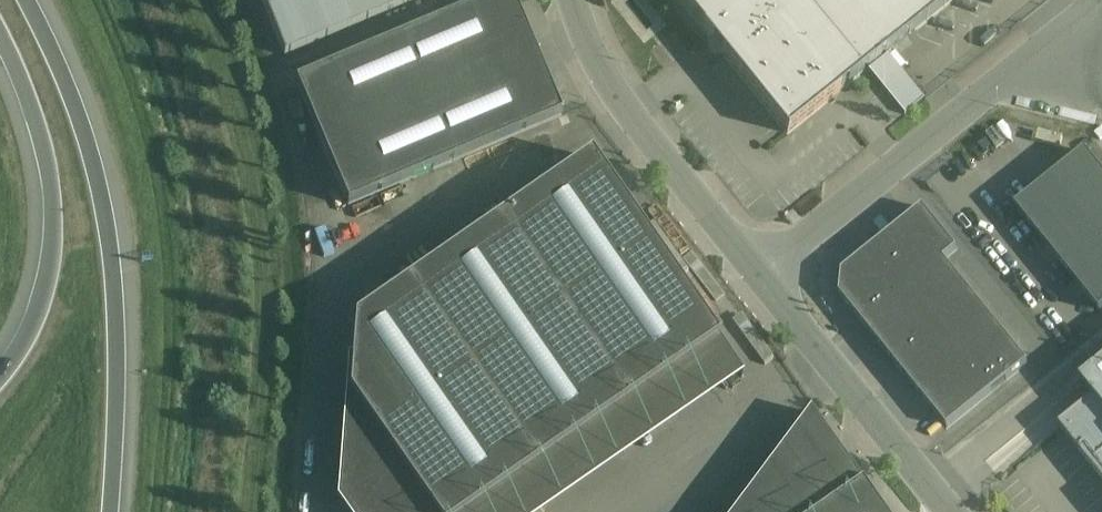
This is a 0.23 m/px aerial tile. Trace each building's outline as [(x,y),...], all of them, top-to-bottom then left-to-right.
[(388,13),(419,0),(261,0),(284,56),(388,13)] [(348,205),(562,115),(513,0),(490,0),(296,82),(348,205)] [(788,133),(953,0),(681,0),(788,133)] [(895,61),(883,69),(908,104),(920,95),(895,61)] [(1051,180),(1016,208),(1101,312),(1101,311),(1101,172),(1086,152),(1051,180)] [(341,500),(349,511),(470,511),(716,341),(718,340),(591,157),(355,320),(352,359),(341,500)] [(957,250),(923,208),(842,273),(840,294),(948,429),(1028,364),(944,260),(957,250)] [(743,369),(720,336),(462,511),(534,511),(743,369)] [(1089,379),(1101,395),(1101,368),(1089,379)] [(1060,431),(1101,483),(1101,397),(1060,431)] [(805,407),(728,511),(823,511),(861,485),(805,407)] [(861,485),(823,511),(879,511),(861,485)]
